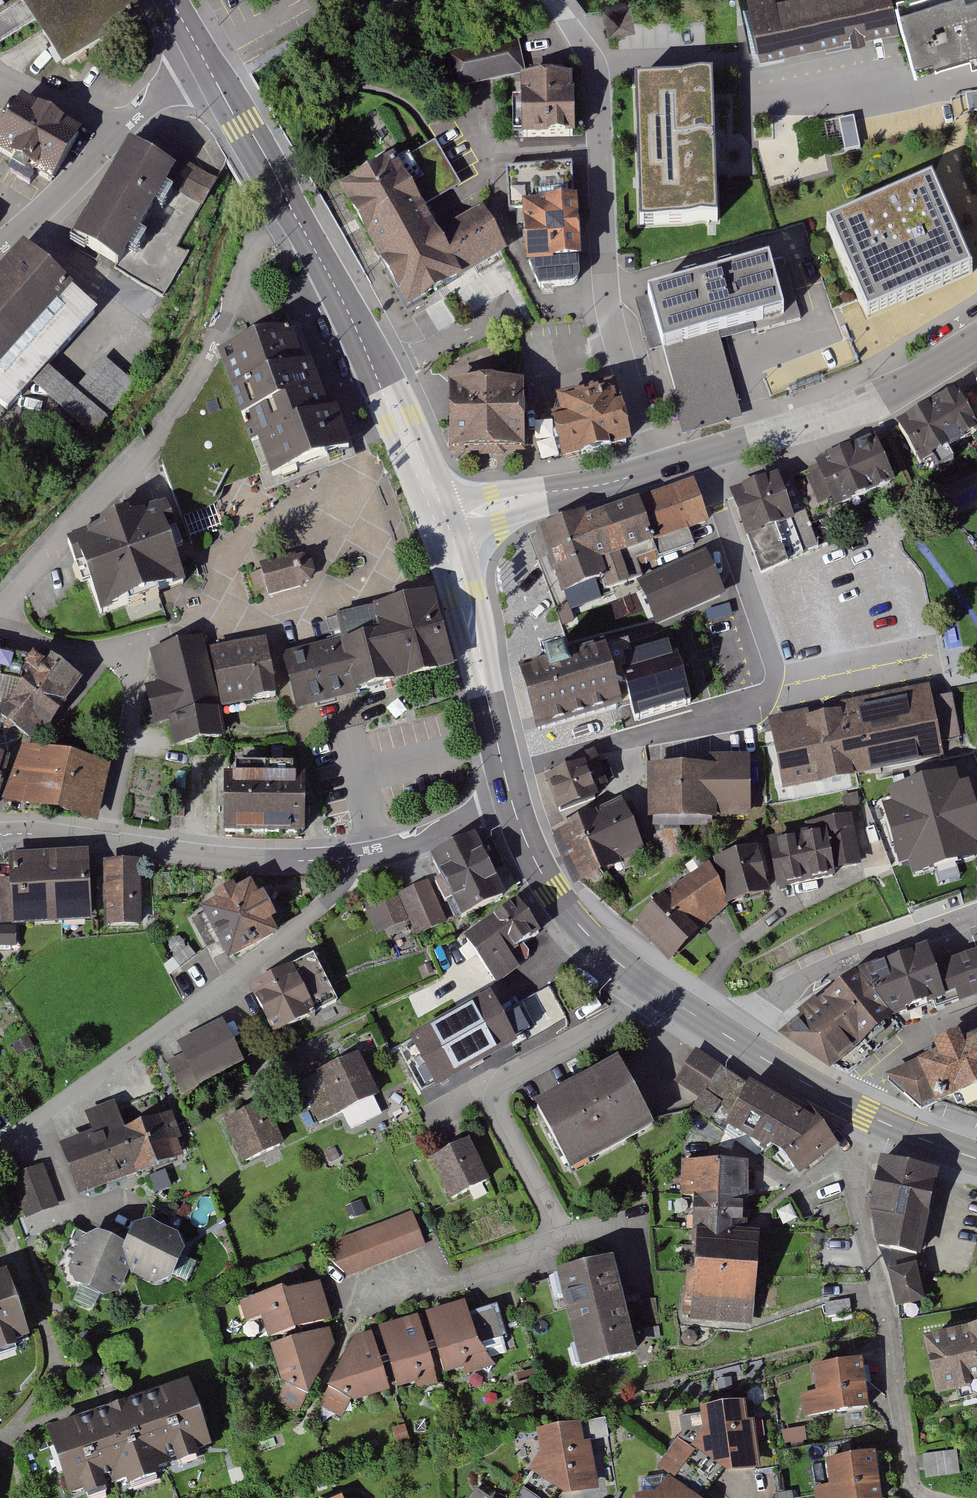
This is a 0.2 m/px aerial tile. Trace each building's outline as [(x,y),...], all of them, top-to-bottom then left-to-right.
[(61,69),(144,17),(134,0),(18,0),(61,69)] [(636,22),(632,0),(603,0),(609,28),(636,22)] [(761,52),(900,24),(895,0),(750,0),(761,52)] [(915,64),(966,52),(967,59),(976,57),(976,0),(899,0),(915,64)] [(518,37),(446,52),(454,89),(525,74),(518,37)] [(573,76),(520,77),(522,138),(575,136),(573,76)] [(712,82),(633,85),(639,226),(718,223),(712,82)] [(21,97),(0,133),(0,154),(52,184),(82,132),(21,97)] [(832,150),(860,146),(856,118),(827,123),(832,150)] [(394,156),(337,188),(407,310),(507,253),(482,210),(438,235),(423,209),(461,187),(435,142),(398,163),(394,156)] [(172,168),(130,144),(74,240),(120,267),(166,187),(201,207),(217,180),(178,157),(172,168)] [(523,203),(574,200),(572,164),(506,168),(509,212),(523,211),(523,203)] [(932,180),(827,226),(867,318),(972,271),(932,180)] [(574,200),(523,203),(523,211),(527,266),(529,265),(535,265),(553,264),(553,262),(576,261),(579,261),(581,261),(577,200),(574,200)] [(0,270),(0,407),(7,413),(32,385),(60,410),(38,434),(69,462),(137,387),(104,358),(74,391),(48,368),(98,312),(22,245),(0,270)] [(769,260),(648,295),(663,347),(718,331),(784,313),(769,260)] [(535,265),(529,265),(539,288),(573,285),(577,283),(579,280),(580,276),(579,261),(576,261),(553,262),(553,264),(535,265)] [(220,355),(225,371),(260,467),(268,464),(273,476),(312,462),(348,449),(334,411),(327,413),(300,340),(293,342),(291,336),(289,330),(220,355)] [(680,424),(688,434),(743,418),(718,331),(663,347),(676,392),(671,394),(680,424)] [(525,382),(448,383),(449,452),(525,451),(525,382)] [(560,416),(552,419),(562,462),(632,445),(621,401),(619,402),(615,384),(556,399),(560,416)] [(953,397),(895,428),(918,468),(975,436),(953,397)] [(819,472),(806,478),(818,507),(831,501),(835,510),(895,484),(875,438),(815,463),(819,472)] [(777,475),(730,492),(761,576),(818,548),(791,477),(779,481),(777,475)] [(586,517),(543,532),(565,592),(601,579),(605,589),(641,577),(637,564),(692,545),(686,528),(705,522),(692,486),(588,522),(586,517)] [(159,509),(73,539),(100,615),(186,585),(159,509)] [(295,555),(260,564),(262,572),(267,590),(269,597),(304,588),(303,584),(311,582),(315,573),(312,562),(304,556),(296,558),(295,555)] [(704,558),(642,586),(657,621),(719,593),(704,558)] [(255,593),(267,590),(262,572),(250,575),(255,593)] [(338,643),(281,657),(295,712),(451,672),(431,596),(333,621),(338,643)] [(206,638),(149,649),(156,683),(146,685),(154,726),(170,723),(175,748),(226,738),(220,709),(208,651),(206,638)] [(208,651),(220,709),(276,697),(265,640),(208,651)] [(533,666),(519,670),(536,734),(625,709),(630,725),(690,708),(671,646),(628,658),(625,648),(604,654),(601,646),(567,656),(565,650),(542,656),(544,663),(533,666)] [(29,741),(78,683),(38,656),(33,662),(0,655),(0,718),(29,741)] [(930,687),(768,719),(782,790),(944,758),(941,742),(961,738),(953,695),(932,699),(930,687)] [(52,752),(22,745),(2,802),(38,810),(52,752)] [(52,752),(38,810),(68,818),(82,760),(52,752)] [(572,769),(544,779),(558,815),(599,799),(596,791),(607,787),(594,752),(569,761),(572,769)] [(0,754),(0,793),(10,757),(0,754)] [(710,767),(648,768),(648,821),(717,821),(717,817),(750,817),(750,758),(710,758),(710,767)] [(112,767),(82,760),(68,818),(98,825),(112,767)] [(901,867),(916,863),(919,874),(974,856),(971,845),(976,843),(976,809),(969,785),(961,787),(957,775),(896,795),(900,808),(884,813),(901,867)] [(224,835),(264,835),(265,777),(224,777),(224,835)] [(305,777),(265,777),(264,835),(305,835),(305,777)] [(600,806),(552,827),(576,881),(628,859),(627,856),(648,847),(627,800),(602,811),(600,806)] [(825,828),(834,872),(861,866),(851,816),(816,823),(818,830),(825,828)] [(818,830),(767,839),(777,890),(835,879),(834,872),(825,828),(818,830)] [(475,836),(430,859),(461,920),(506,898),(475,836)] [(726,906),(769,894),(757,848),(713,860),(714,863),(726,906)] [(88,852),(48,854),(52,925),(92,922),(88,852)] [(12,927),(52,925),(48,854),(9,856),(12,927)] [(140,861),(102,862),(104,927),(141,926),(140,861)] [(667,900),(699,933),(729,908),(726,906),(714,863),(667,900)] [(428,881),(365,909),(377,935),(408,921),(416,937),(447,923),(428,881)] [(216,903),(200,911),(229,964),(279,937),(272,923),(276,920),(263,896),(259,898),(251,884),(237,892),(234,886),(213,897),(216,903)] [(664,897),(633,926),(669,963),(700,934),(699,933),(667,900),(664,897)] [(517,901),(463,939),(497,986),(519,970),(509,956),(540,934),(517,901)] [(0,928),(0,947),(16,946),(16,928),(0,928)] [(856,969),(778,1033),(832,1069),(892,1014),(944,994),(933,963),(926,942),(866,962),(856,969)] [(933,963),(944,994),(976,989),(976,946),(976,945),(933,963)] [(313,956),(248,989),(272,1036),(337,1003),(313,956)] [(410,1045),(396,1053),(415,1087),(429,1079),(436,1091),(518,1045),(515,1039),(534,1028),(515,995),(496,1005),(490,995),(409,1041),(410,1045)] [(223,1021),(176,1044),(198,1088),(244,1066),(223,1021)] [(886,1078),(920,1112),(976,1085),(976,1033),(959,1041),(957,1036),(930,1048),(932,1056),(886,1078)] [(722,1065),(696,1051),(675,1084),(701,1099),(693,1110),(707,1120),(718,1104),(733,1115),(726,1129),(766,1155),(772,1146),(800,1176),(833,1147),(807,1114),(719,1071),(722,1065)] [(360,1055),(300,1085),(320,1125),(380,1095),(360,1055)] [(617,1062),(534,1107),(570,1174),(654,1129),(617,1062)] [(265,1103),(222,1123),(243,1166),(285,1145),(265,1103)] [(90,1137),(59,1148),(78,1198),(184,1158),(178,1141),(182,1139),(172,1114),(122,1133),(112,1105),(82,1116),(90,1137)] [(469,1141),(430,1161),(451,1202),(490,1182),(469,1141)] [(934,1176),(884,1160),(868,1216),(879,1251),(918,1256),(934,1176)] [(748,1166),(683,1162),(681,1195),(696,1196),(695,1212),(688,1211),(687,1231),(692,1232),(686,1322),(751,1326),(757,1236),(738,1235),(741,1198),(745,1198),(748,1166)] [(43,1165),(9,1178),(26,1220),(60,1207),(43,1165)] [(426,1248),(412,1212),(339,1241),(326,1256),(348,1279),(426,1248)] [(91,1239),(76,1245),(63,1278),(76,1295),(98,1303),(119,1295),(127,1275),(138,1286),(162,1290),(169,1282),(181,1254),(177,1239),(147,1226),(128,1235),(121,1252),(91,1239)] [(637,1357),(613,1262),(555,1277),(580,1372),(637,1357)] [(912,1268),(889,1273),(897,1310),(921,1304),(912,1268)] [(24,1336),(5,1277),(0,1278),(0,1345),(24,1336)] [(266,1315),(272,1338),(325,1323),(322,1311),(324,1305),(319,1285),(290,1293),(284,1290),(266,1297),(270,1314),(266,1315)] [(655,1299),(641,1301),(644,1329),(659,1327),(655,1299)] [(850,1300),(825,1303),(826,1316),(852,1313),(850,1300)] [(506,1351),(495,1310),(470,1317),(466,1303),(447,1309),(443,1317),(431,1321),(445,1370),(463,1366),(466,1375),(485,1369),(491,1373),(496,1363),(491,1356),(506,1351)] [(434,1366),(419,1318),(398,1324),(395,1332),(383,1336),(398,1384),(415,1379),(420,1371),(434,1366)] [(329,1331),(276,1347),(287,1385),(309,1397),(334,1350),(329,1331)] [(928,1344),(941,1396),(976,1387),(976,1332),(928,1344)] [(388,1387),(373,1335),(355,1341),(332,1388),(352,1400),(388,1387)] [(862,1361),(816,1368),(822,1414),(867,1405),(862,1361)] [(121,1411),(54,1434),(74,1493),(206,1445),(186,1390),(121,1411)] [(676,1447),(710,1482),(722,1465),(727,1468),(730,1463),(737,1460),(740,1465),(755,1461),(750,1425),(744,1426),(741,1407),(682,1417),(685,1434),(676,1447)] [(559,1493),(566,1497),(567,1497),(599,1492),(589,1443),(583,1444),(580,1426),(536,1434),(540,1454),(528,1472),(531,1474),(559,1493)] [(710,1482),(676,1447),(664,1465),(674,1476),(672,1483),(665,1476),(645,1480),(642,1497),(700,1497),(710,1482)] [(957,1451),(925,1456),(927,1476),(960,1472),(957,1451)] [(830,1459),(835,1497),(880,1497),(874,1453),(830,1459)] [(521,1488),(535,1497),(555,1497),(559,1493),(531,1474),(521,1488)] [(521,1488),(514,1497),(535,1497),(521,1488)]
